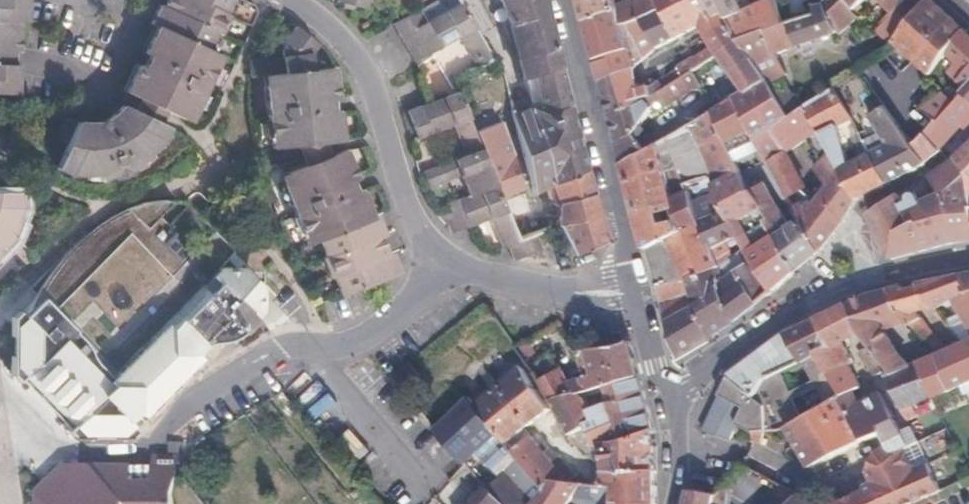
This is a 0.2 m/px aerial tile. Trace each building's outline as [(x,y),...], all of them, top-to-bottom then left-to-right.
[(8,50),(10,20),(13,20),(14,0),(0,0),(0,50),(8,50)] [(158,6),(153,3),(145,22),(152,26),(140,52),(165,64),(160,77),(134,65),(122,92),(178,119),(182,108),(187,111),(209,65),(204,62),(208,53),(202,50),(210,31),(213,33),(222,14),(218,12),(224,0),(161,0),(158,6)] [(543,0),(468,0),(463,4),(484,41),(513,28),(526,58),(517,62),(521,76),(559,63),(543,0)] [(589,17),(620,5),(619,0),(585,0),(589,17)] [(625,26),(632,22),(662,8),(658,0),(634,0),(620,5),(625,26)] [(716,18),(707,0),(658,0),(662,8),(632,22),(645,59),(659,46),(701,24),(716,18)] [(716,18),(724,15),(739,7),(735,0),(707,0),(716,18)] [(845,0),(825,0),(813,8),(783,21),(770,27),(741,40),(756,63),(775,52),(838,32),(839,35),(858,17),(845,0)] [(773,2),(783,21),(813,8),(812,0),(778,0),(773,2)] [(858,17),(861,14),(857,9),(866,0),(845,0),(858,17)] [(891,14),(904,0),(879,0),(891,14)] [(930,0),(926,0),(893,40),(930,73),(947,52),(965,30),(930,0)] [(484,41),(463,4),(461,1),(425,21),(417,7),(391,22),(413,60),(459,34),(476,65),(492,55),(484,41)] [(586,19),(596,59),(629,49),(625,26),(620,5),(589,17),(586,19)] [(762,6),(729,22),(741,40),(770,27),(762,6)] [(729,22),(724,15),(716,18),(701,24),(712,40),(714,46),(702,54),(707,62),(720,54),(741,40),(729,22)] [(596,59),(602,84),(634,68),(645,59),(632,22),(625,26),(629,49),(596,59)] [(318,43),(297,26),(286,45),(283,62),(249,68),(251,82),(272,79),(273,90),(266,91),(273,142),(281,140),(282,151),(325,144),(345,140),(340,109),(312,114),(310,103),(338,98),(334,70),(314,73),(311,55),(318,43)] [(965,30),(947,52),(961,65),(957,70),(963,76),(960,79),(967,87),(968,85),(968,34),(965,30)] [(769,85),(756,63),(741,40),(720,54),(744,93),(736,97),(750,127),(755,138),(789,117),(769,85)] [(8,62),(8,50),(0,50),(0,62),(8,62)] [(165,64),(140,52),(134,65),(160,77),(165,64)] [(788,74),(775,52),(756,63),(769,85),(788,74)] [(705,115),(717,108),(736,97),(744,93),(720,54),(707,62),(683,78),(690,90),(705,115)] [(586,168),(559,63),(521,76),(551,184),(586,168)] [(602,84),(606,99),(640,83),(634,68),(602,84)] [(606,99),(611,116),(646,103),(644,98),(676,82),(673,75),(642,89),(640,83),(606,99)] [(551,184),(521,76),(503,82),(532,192),(546,186),(551,184)] [(611,116),(624,164),(646,151),(637,130),(656,105),(658,109),(690,90),(683,78),(676,82),(644,98),(646,103),(611,116)] [(446,206),(456,230),(468,224),(492,215),(506,247),(512,245),(519,260),(545,249),(539,234),(520,242),(502,197),(477,134),(458,86),(406,108),(416,134),(455,120),(467,151),(423,168),(429,183),(459,170),(470,195),(446,206)] [(850,116),(834,88),(805,107),(820,131),(833,151),(860,197),(888,183),(865,142),(857,147),(862,157),(850,162),(837,124),(850,116)] [(965,90),(949,107),(936,122),(935,119),(925,131),(939,148),(968,115),(968,94),(965,90)] [(949,107),(935,93),(923,108),(935,119),(936,122),(949,107)] [(717,108),(731,140),(750,127),(736,97),(717,108)] [(340,109),(338,98),(310,103),(312,114),(340,109)] [(913,143),(925,131),(935,119),(923,108),(917,103),(899,124),(913,143)] [(72,124),(64,120),(54,142),(63,147),(52,170),(68,177),(93,177),(95,183),(138,166),(136,159),(158,140),(164,128),(119,105),(105,121),(110,134),(98,139),(93,125),(72,124)] [(784,152),(820,131),(805,107),(789,117),(755,138),(762,151),(767,161),(784,152)] [(774,289),(796,269),(769,217),(771,215),(759,188),(754,190),(741,162),(731,140),(717,108),(705,115),(691,124),(705,153),(717,174),(723,193),(725,201),(743,233),(748,242),(774,289)] [(899,124),(890,113),(877,121),(885,131),(864,141),(865,142),(888,183),(927,161),(913,143),(899,124)] [(110,134),(105,121),(93,125),(98,139),(110,134)] [(500,125),(477,134),(502,197),(521,190),(500,125)] [(755,138),(750,127),(731,140),(741,162),(762,151),(755,138)] [(968,142),(968,137),(960,128),(942,146),(953,158),(968,142)] [(927,161),(939,148),(925,131),(913,143),(927,161)] [(624,164),(647,249),(686,230),(677,193),(672,195),(660,143),(646,151),(624,164)] [(844,223),(860,197),(833,151),(816,169),(830,187),(818,201),(819,203),(840,235),(844,223)] [(384,235),(377,216),(370,219),(359,190),(333,201),(328,189),(355,178),(345,152),(286,173),(289,183),(283,186),(302,233),(308,231),(311,242),(317,239),(325,258),(321,259),(327,277),(331,275),(339,294),(397,271),(391,253),(386,255),(380,237),(384,235)] [(796,184),(800,190),(803,188),(784,152),(767,161),(784,190),(796,184)] [(674,168),(681,192),(689,189),(688,185),(692,184),(717,174),(705,153),(680,163),(681,165),(674,168)] [(937,187),(941,193),(966,171),(957,160),(950,164),(930,175),(937,187)] [(604,238),(586,168),(551,184),(546,186),(552,202),(558,200),(555,223),(572,253),(604,238)] [(968,240),(968,189),(966,171),(941,193),(947,203),(954,242),(968,240)] [(333,201),(359,190),(355,178),(328,189),(333,201)] [(796,269),(822,249),(803,220),(793,226),(779,203),(767,184),(759,188),(771,215),(769,217),(796,269)] [(788,197),(800,190),(796,184),(784,190),(788,197)] [(690,278),(720,265),(718,261),(712,247),(698,202),(693,187),(689,189),(681,192),(677,193),(686,230),(647,249),(667,322),(697,304),(690,278)] [(908,211),(941,193),(937,187),(904,205),(908,211)] [(5,244),(14,234),(12,232),(22,202),(24,190),(0,189),(0,249),(5,244)] [(718,261),(730,253),(724,242),(743,233),(725,201),(723,193),(698,202),(712,247),(718,261)] [(892,258),(954,242),(947,203),(941,193),(908,211),(904,205),(898,194),(869,214),(892,258)] [(822,249),(840,235),(819,203),(812,207),(802,204),(795,207),(803,220),(822,249)] [(25,244),(14,234),(5,244),(24,266),(34,256),(25,244)] [(740,316),(767,294),(742,251),(720,265),(690,278),(697,304),(711,337),(728,326),(740,316)] [(918,287),(932,306),(935,309),(956,302),(968,324),(968,269),(916,283),(918,287)] [(26,286),(19,294),(16,372),(36,400),(72,437),(128,438),(146,421),(138,414),(195,359),(202,366),(249,320),(205,275),(157,320),(152,314),(101,363),(26,286)] [(901,285),(886,289),(896,309),(904,320),(928,339),(942,352),(947,349),(927,325),(917,311),(932,306),(918,287),(904,291),(901,285)] [(868,293),(847,303),(859,331),(869,345),(885,365),(889,372),(885,375),(904,410),(933,397),(952,389),(946,373),(950,370),(942,352),(928,339),(923,345),(932,355),(907,365),(883,328),(904,320),(896,309),(886,289),(868,293)] [(16,372),(19,294),(2,309),(8,315),(8,370),(36,400),(16,372)] [(881,433),(887,447),(890,454),(901,449),(918,441),(912,429),(904,432),(881,392),(860,402),(854,390),(859,387),(846,368),(849,365),(847,339),(859,331),(847,303),(817,316),(829,344),(816,351),(843,395),(841,397),(863,439),(881,433)] [(677,358),(711,337),(697,304),(667,322),(677,358)] [(817,316),(784,331),(800,358),(816,351),(829,344),(817,316)] [(729,375),(753,394),(762,377),(767,375),(800,358),(784,331),(750,352),(729,375)] [(959,345),(966,363),(950,370),(946,373),(952,389),(968,381),(968,340),(963,343),(959,345)] [(639,374),(631,342),(590,350),(596,372),(571,380),(563,368),(541,381),(551,399),(582,393),(608,384),(639,374)] [(885,365),(869,345),(858,352),(876,375),(882,370),(885,375),(889,372),(885,365)] [(947,349),(942,352),(950,370),(966,363),(959,345),(947,349)] [(767,375),(794,423),(841,397),(843,395),(816,351),(800,358),(767,375)] [(553,477),(568,479),(525,429),(551,408),(521,364),(476,403),(498,431),(544,489),(553,477)] [(652,428),(639,374),(608,384),(612,402),(588,413),(582,393),(551,399),(570,433),(586,422),(593,445),(602,444),(626,439),(652,428)] [(737,425),(745,428),(754,408),(748,404),(753,394),(729,375),(703,429),(730,439),(737,425)] [(431,412),(426,416),(436,428),(467,398),(450,380),(434,396),(443,408),(435,416),(431,412)] [(498,431),(476,403),(470,395),(467,398),(436,428),(466,462),(480,448),(498,431)] [(794,423),(787,427),(799,448),(780,463),(800,471),(863,439),(841,397),(794,423)] [(586,452),(593,445),(586,422),(570,433),(575,440),(586,452)] [(655,469),(652,428),(626,439),(602,444),(604,469),(623,471),(655,469)] [(834,503),(906,503),(939,489),(927,462),(910,469),(901,449),(890,454),(887,447),(873,454),(865,473),(872,487),(834,503)] [(467,464),(468,465),(490,488),(503,472),(480,448),(466,462),(467,464)] [(174,496),(173,492),(180,468),(84,462),(43,503),(175,503),(174,496)] [(655,469),(623,471),(604,469),(604,484),(617,487),(616,501),(627,503),(626,503),(654,503),(655,469)] [(627,503),(616,501),(617,487),(604,484),(568,479),(553,477),(544,489),(533,503),(503,472),(490,488),(504,503),(626,503),(627,503)] [(724,484),(691,478),(686,503),(727,503),(724,484)] [(799,495),(780,486),(773,494),(783,503),(818,503),(799,495)] [(475,503),(504,503),(490,488),(475,503)]
